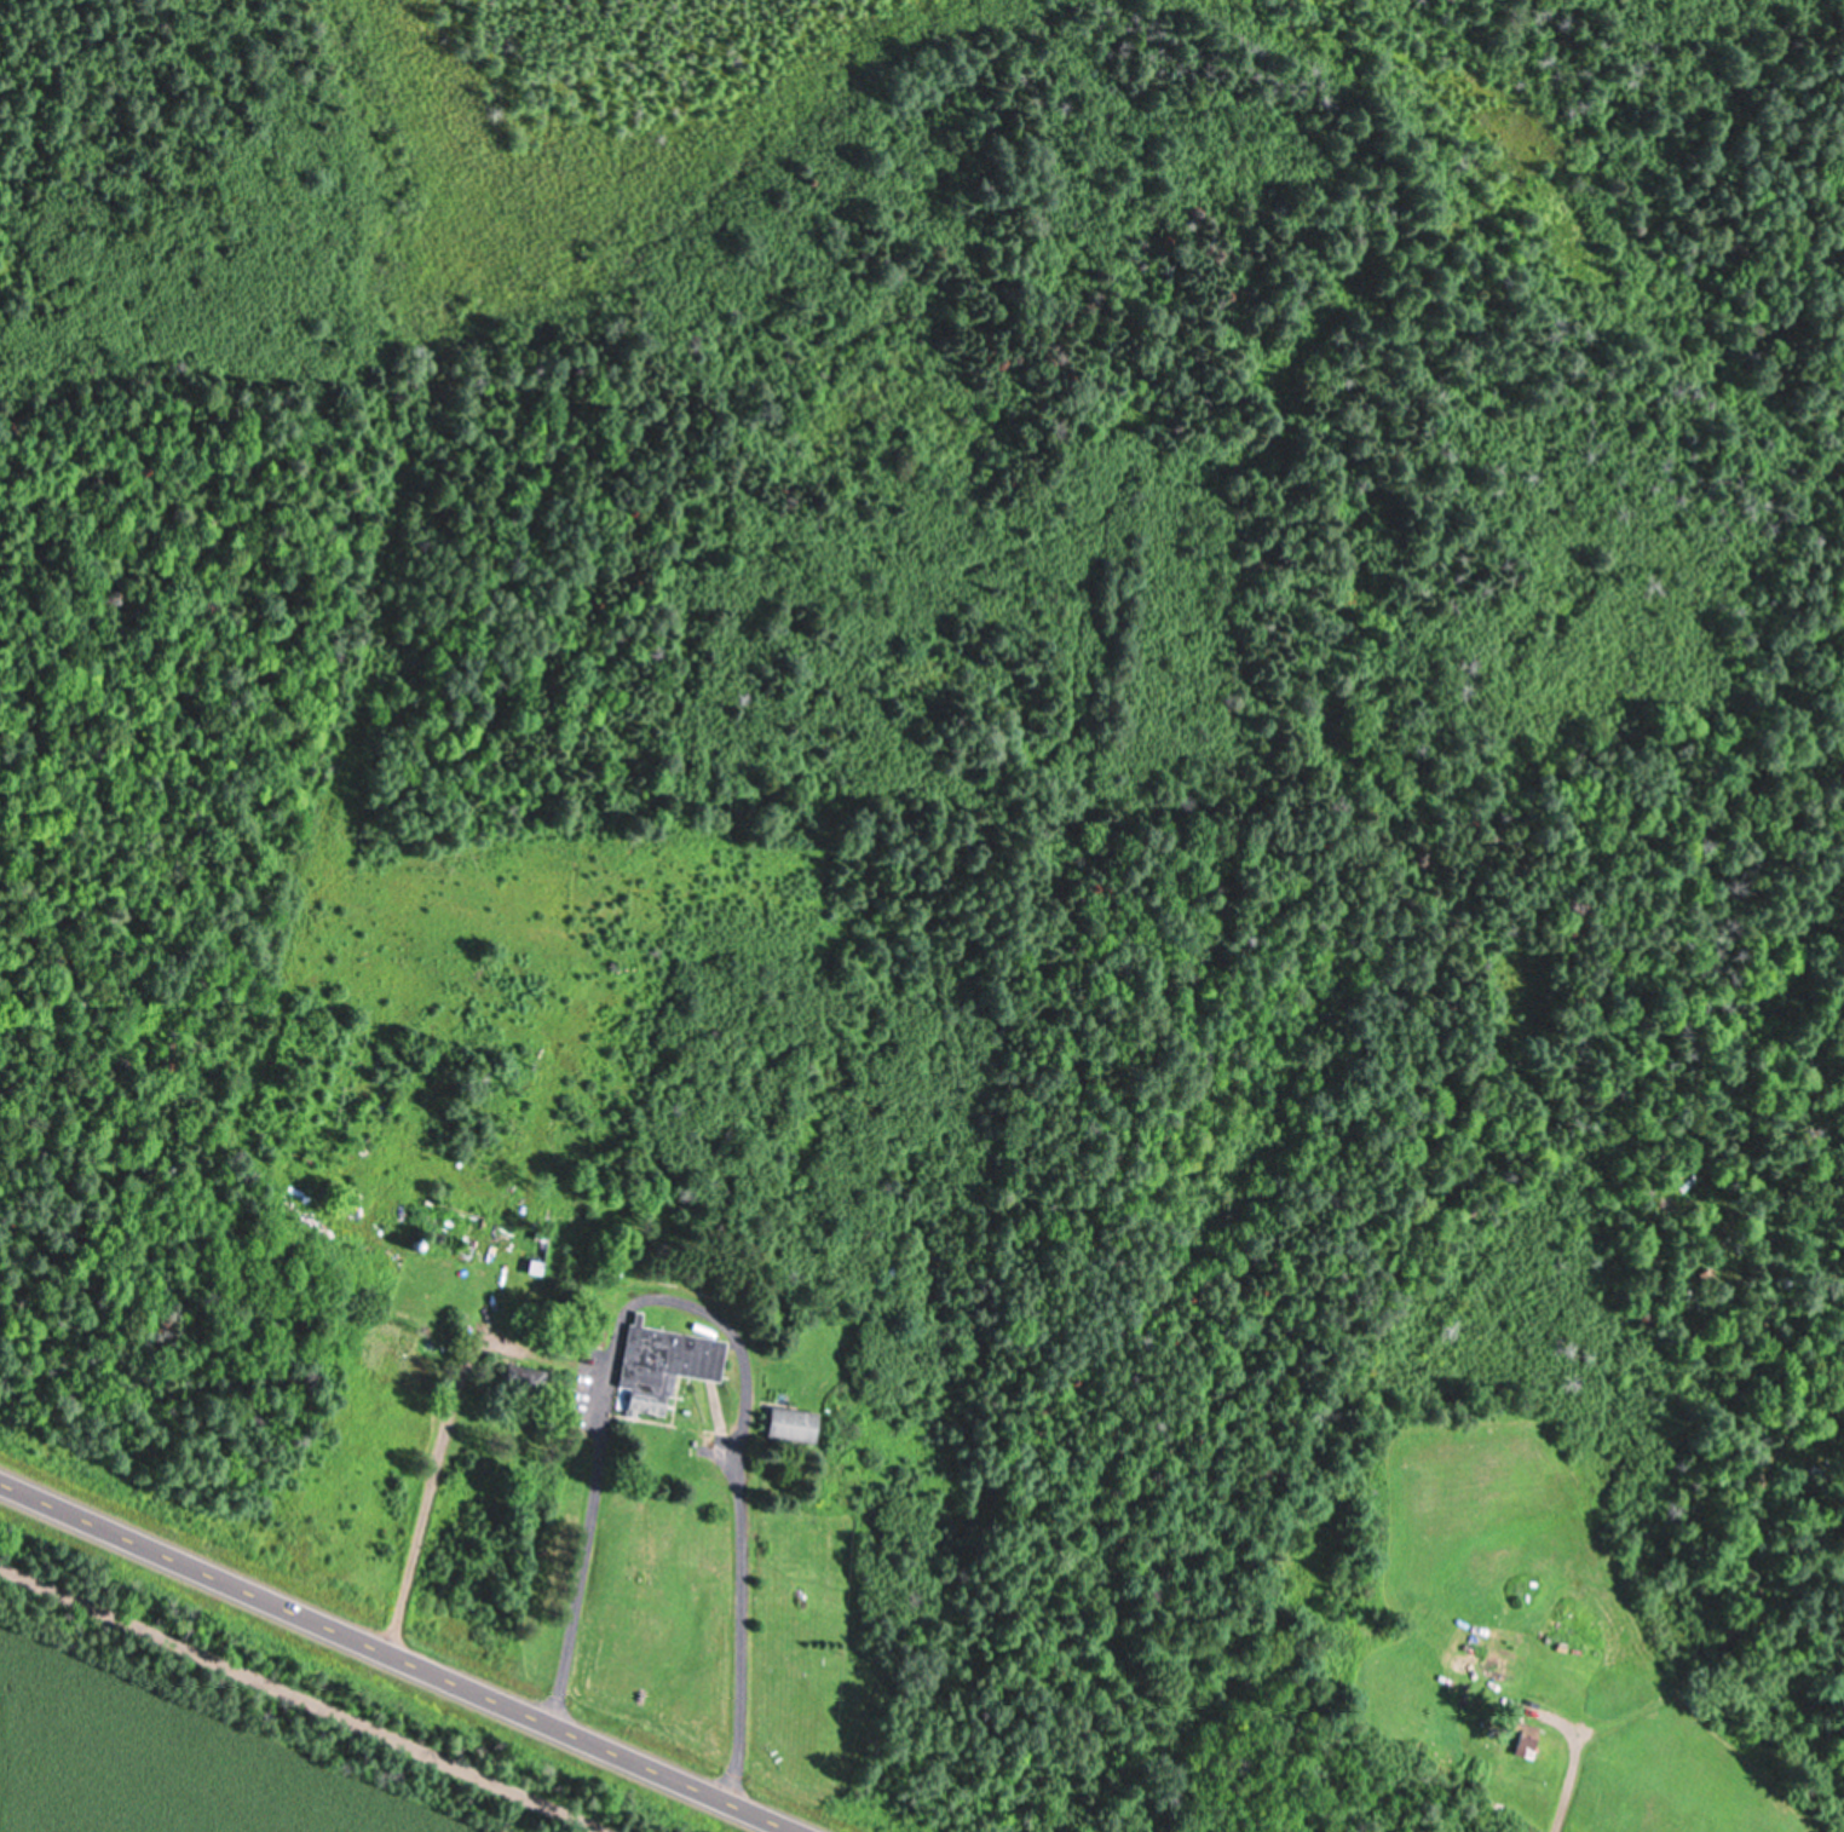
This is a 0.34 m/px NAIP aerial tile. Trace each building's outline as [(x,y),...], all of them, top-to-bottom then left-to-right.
[(544,1272),(548,1231),(535,1229),(530,1270),(544,1272)] [(667,1417),(673,1374),(722,1381),(728,1338),(643,1326),(645,1311),(631,1309),(617,1410),(667,1417)] [(547,1368),(507,1361),(502,1388),(542,1394),(547,1368)] [(819,1411),(772,1405),(767,1436),(815,1442),(819,1411)] [(1538,1729),(1521,1724),(1514,1752),(1531,1756),(1538,1729)]
